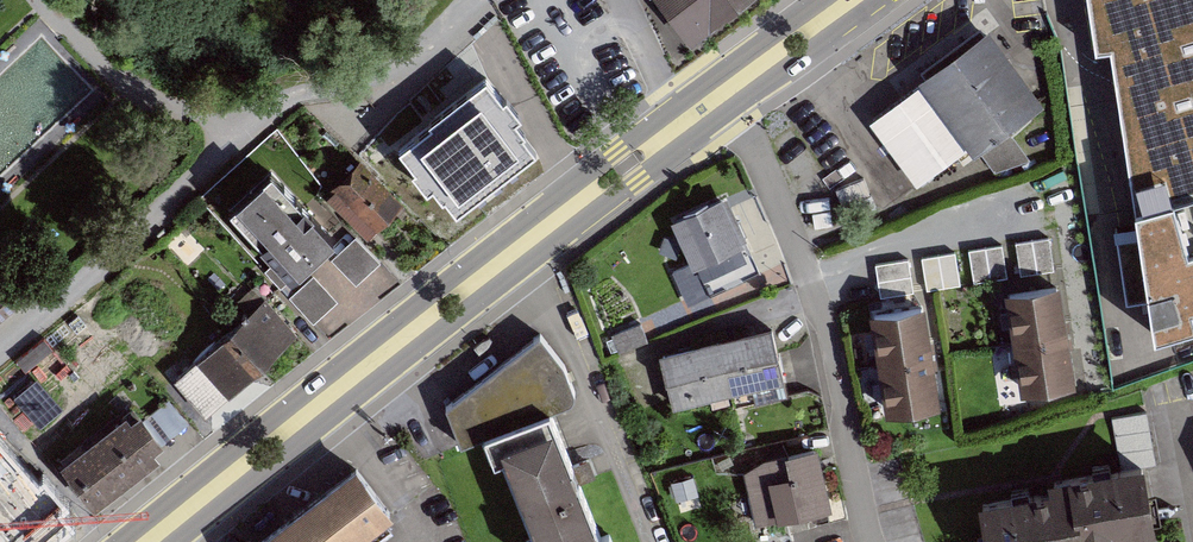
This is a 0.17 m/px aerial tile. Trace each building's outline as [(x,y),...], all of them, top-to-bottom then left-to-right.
[(691,35),(741,0),(666,0),(691,35)] [(1103,30),(1117,27),(1162,304),(1192,296),(1192,0),(1098,0),(1103,30)] [(1034,111),(983,39),(865,123),(916,195),(1034,111)] [(481,125),(455,91),(330,198),(369,242),(481,125)] [(273,172),(228,212),(289,280),(334,241),(273,172)] [(731,197),(678,220),(712,295),(764,272),(731,197)] [(959,249),(926,253),(931,287),(964,283),(959,249)] [(1065,363),(1049,264),(987,273),(1003,373),(1065,363)] [(931,387),(913,287),(848,298),(866,398),(931,387)] [(267,308),(179,379),(207,413),(295,342),(267,308)] [(584,386),(571,353),(550,324),(456,398),(470,435),(581,392),(584,386)] [(776,329),(665,355),(679,408),(787,382),(776,329)] [(128,419),(66,466),(95,504),(157,457),(128,419)] [(515,447),(551,541),(614,541),(564,426),(515,447)] [(1150,445),(1034,453),(1035,479),(959,484),(963,541),(1073,541),(1071,521),(1155,515),(1150,445)] [(823,449),(752,465),(767,523),(838,510),(823,449)] [(261,541),(365,541),(401,516),(364,466),(261,541)] [(7,541),(60,541),(93,512),(63,480),(7,541)]
